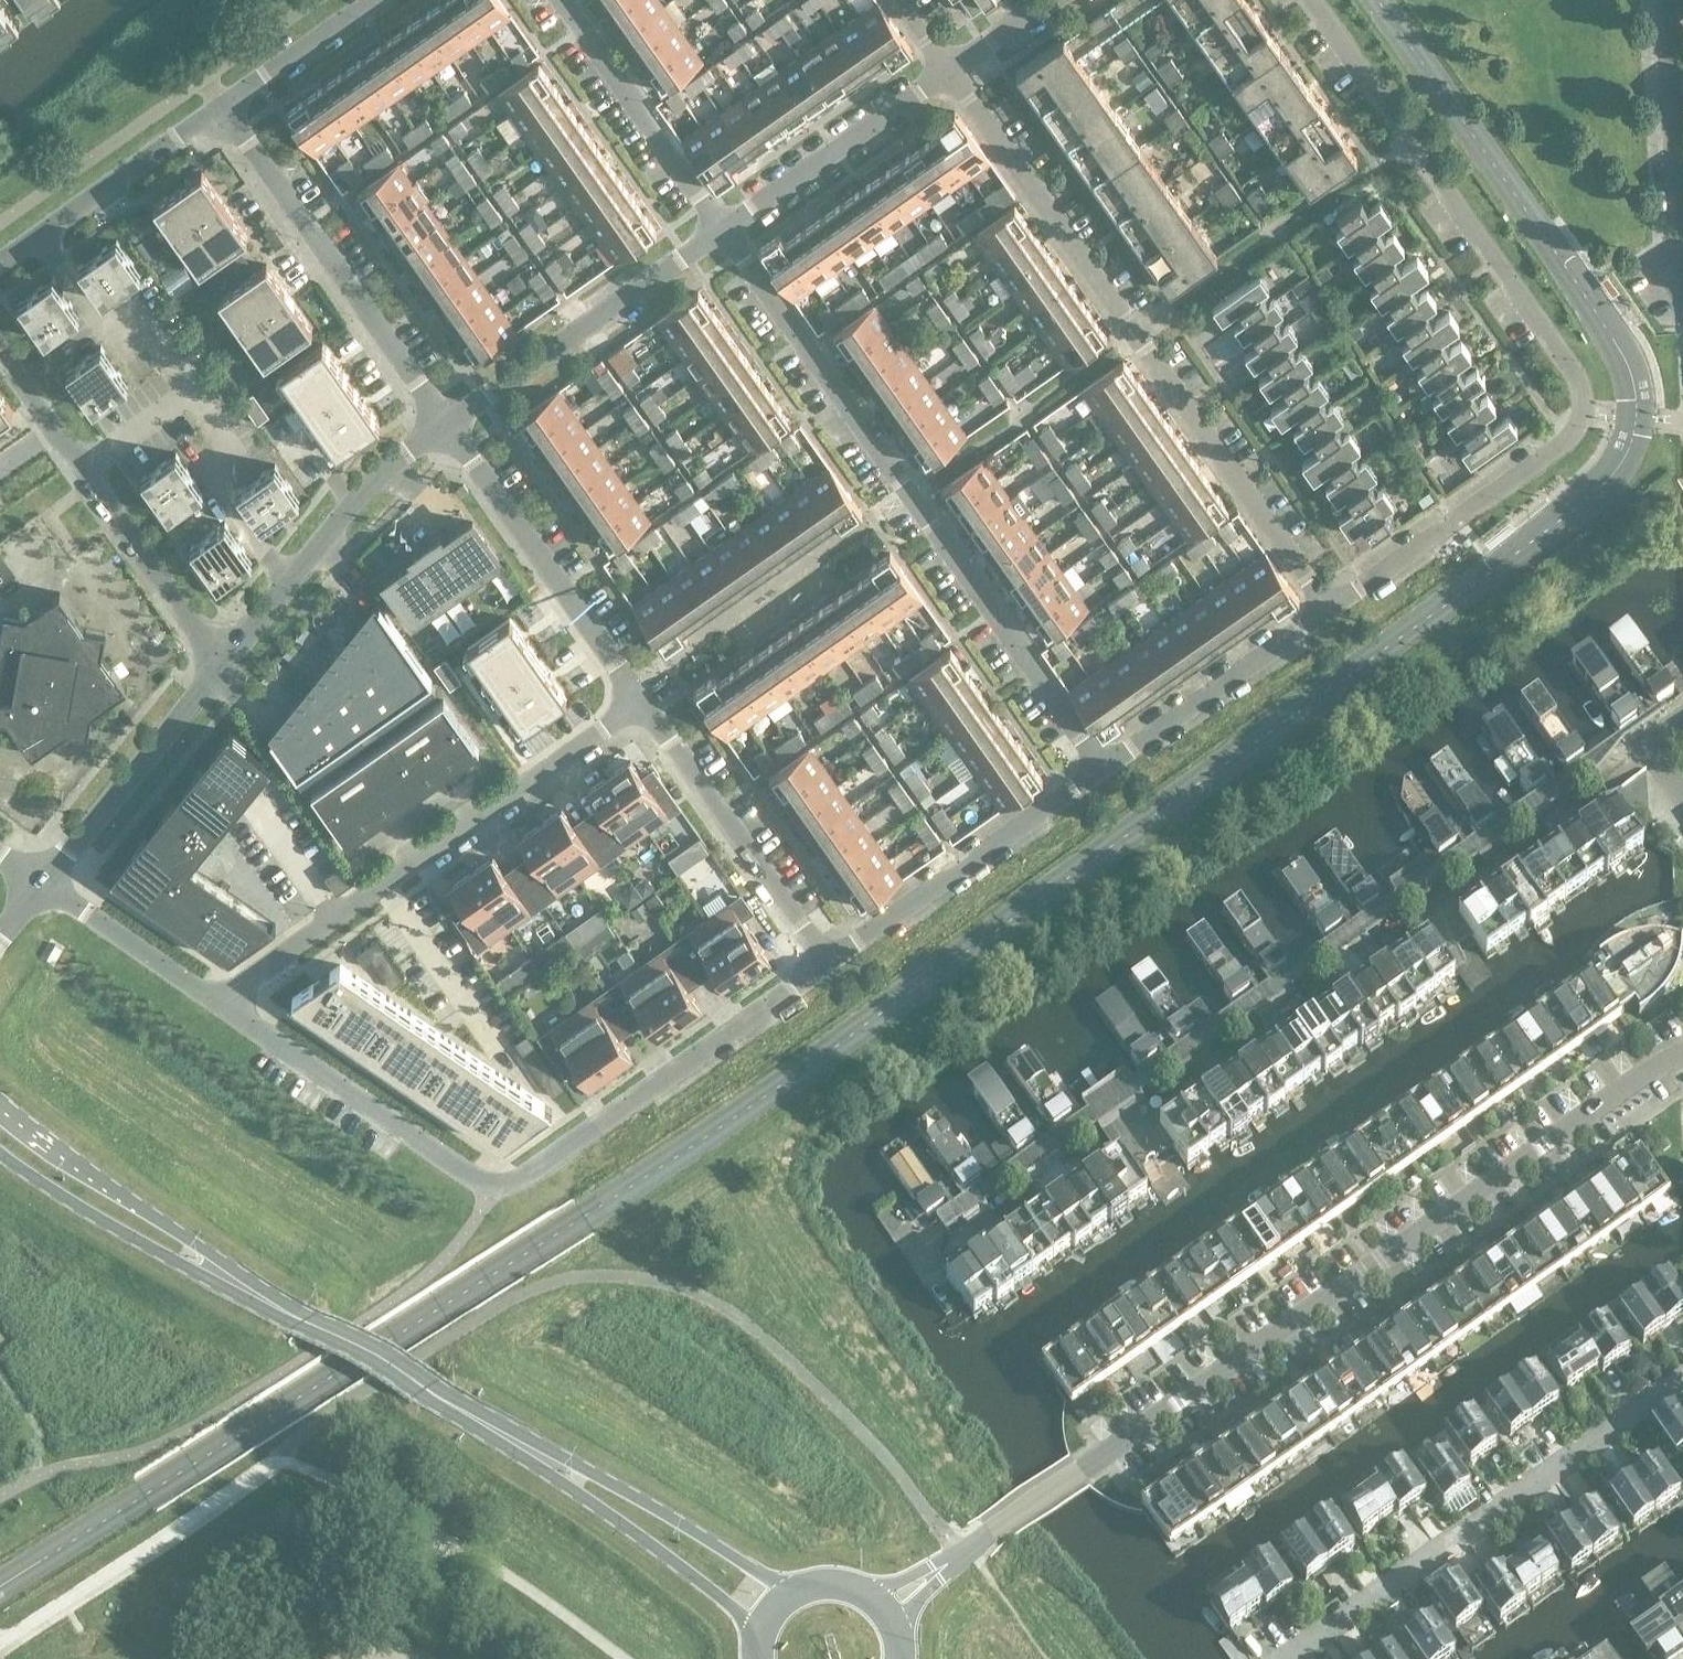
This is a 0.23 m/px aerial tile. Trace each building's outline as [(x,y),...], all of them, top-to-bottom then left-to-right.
[(39,18),(61,2),(59,0),(26,0),(39,18)] [(471,0),(445,0),(443,2),(471,43),(491,29),(471,0)] [(501,0),(471,0),(491,29),(511,14),(501,0)] [(610,15),(631,0),(599,0),(610,15)] [(660,0),(631,0),(610,15),(622,34),(663,5),(660,0)] [(725,0),(710,0),(718,11),(728,4),(725,0)] [(818,0),(804,0),(802,1),(809,11),(820,3),(818,0)] [(968,11),(984,0),(960,0),(968,11)] [(1182,9),(1195,0),(1176,0),(1182,9)] [(1182,9),(1183,10),(1187,7),(1198,23),(1194,26),(1195,27),(1233,0),(1195,0),(1182,9)] [(1247,0),(1233,0),(1195,27),(1207,45),(1255,12),(1247,0)] [(471,43),(443,2),(423,16),(452,56),(471,43)] [(914,51),(879,2),(858,16),(887,57),(886,58),(892,67),(914,51)] [(19,32),(0,5),(0,45),(19,32)] [(676,24),(663,5),(622,34),(635,52),(676,24)] [(755,7),(745,14),(753,26),(763,19),(755,7)] [(1268,30),(1255,12),(1207,45),(1220,63),(1268,30)] [(792,23),(785,13),(774,21),(781,31),(792,23)] [(452,56),(423,16),(404,29),(432,70),(452,56)] [(887,57),(858,16),(839,30),(867,71),(886,58),(887,57)] [(747,30),(739,19),(729,26),(737,37),(747,30)] [(781,31),(774,21),(763,29),(770,39),(781,31)] [(689,42),(676,24),(635,52),(648,71),(689,42)] [(432,70),(404,29),(384,43),(413,84),(432,70)] [(867,71),(839,30),(819,44),(848,84),(867,71)] [(1281,48),(1268,30),(1220,63),(1221,64),(1225,61),(1236,77),(1232,80),(1233,81),(1281,48)] [(1134,44),(1127,35),(1114,45),(1120,54),(1134,44)] [(1016,70),(1030,89),(1077,56),(1064,37),(1016,70)] [(753,50),(746,40),(735,48),(742,58),(753,50)] [(1159,40),(1145,50),(1152,58),(1165,49),(1159,40)] [(703,61),(689,42),(648,71),(662,90),(703,61)] [(413,84),(384,43),(365,57),(393,97),(413,84)] [(848,84),(819,44),(800,57),(828,98),(848,84)] [(1140,53),(1134,44),(1120,54),(1126,62),(1140,53)] [(742,58),(735,48),(724,56),(731,66),(742,58)] [(1293,66),(1281,48),(1233,81),(1246,100),(1293,66)] [(511,57),(519,69),(529,61),(521,50),(511,57)] [(1090,74),(1077,56),(1030,89),(1042,107),(1090,74)] [(393,97),(365,57),(345,70),(374,111),(393,97)] [(828,98),(800,57),(780,71),(809,112),(828,98)] [(1172,58),(1158,68),(1164,76),(1178,67),(1172,58)] [(504,64),(492,72),(499,82),(511,74),(504,64)] [(553,84),(539,64),(498,93),(512,112),(553,84)] [(1306,84),(1293,66),(1246,100),(1259,118),(1306,84)] [(1145,67),(1132,76),(1141,89),(1154,80),(1145,67)] [(1184,75),(1178,67),(1164,76),(1170,85),(1184,75)] [(715,78),(707,68),(696,76),(703,86),(715,78)] [(374,111),(345,70),(326,84),(354,125),(374,111)] [(809,112),(780,71),(761,85),(789,125),(809,112)] [(499,82),(492,72),(481,80),(488,90),(499,82)] [(1102,92),(1090,74),(1042,107),(1055,125),(1102,92)] [(703,86),(696,76),(685,84),(692,94),(703,86)] [(354,125),(326,84),(306,98),(335,139),(354,125)] [(566,102),(553,84),(512,112),(525,131),(566,102)] [(1319,102),(1306,84),(1259,118),(1271,136),(1319,102)] [(789,125),(761,85),(741,98),(770,139),(789,125)] [(686,103),(676,89),(666,97),(676,111),(686,103)] [(465,92),(453,100),(460,110),(472,102),(465,92)] [(1115,110),(1102,92),(1055,125),(1068,143),(1115,110)] [(335,139),(306,98),(286,112),(315,153),(335,139)] [(770,139),(741,98),(722,112),(750,153),(770,139)] [(460,110),(453,100),(442,108),(449,118),(460,110)] [(579,120),(566,102),(525,131),(538,149),(579,120)] [(1331,120),(1319,102),(1271,136),(1284,154),(1331,120)] [(1184,116),(1178,107),(1165,117),(1171,126),(1184,116)] [(990,159),(955,110),(934,125),(940,134),(941,133),(970,174),(990,159)] [(1128,128),(1115,110),(1068,143),(1080,161),(1128,128)] [(750,153),(722,112),(702,126),(731,166),(732,166),(750,153)] [(1190,125),(1184,116),(1171,126),(1177,134),(1190,125)] [(426,119),(414,127),(421,137),(433,129),(426,119)] [(591,139),(579,120),(538,149),(551,168),(591,139)] [(1344,138),(1331,120),(1284,154),(1297,172),(1344,138)] [(467,132),(459,121),(449,128),(457,139),(467,132)] [(731,166),(702,126),(682,140),(716,190),(738,174),(732,166),(731,166)] [(421,137),(414,127),(403,135),(410,145),(421,137)] [(1141,146),(1128,128),(1080,161),(1093,180),(1141,146)] [(1222,130),(1209,140),(1215,148),(1228,139),(1222,130)] [(442,132),(432,139),(440,151),(450,144),(442,132)] [(941,133),(940,134),(921,147),(950,188),(970,174),(941,133)] [(1358,157),(1344,138),(1297,172),(1310,191),(1358,157)] [(604,157),(591,139),(551,168),(564,186),(604,157)] [(1234,147),(1228,139),(1215,148),(1221,157),(1234,147)] [(387,146),(375,155),(382,165),(394,157),(387,146)] [(1154,164),(1141,146),(1093,180),(1106,198),(1154,164)] [(950,188),(921,147),(902,161),(931,201),(950,188)] [(478,148),(468,155),(475,165),(486,158),(478,148)] [(382,165),(375,155),(364,163),(371,173),(382,165)] [(617,176),(604,157),(564,186),(577,204),(617,176)] [(493,169),(486,158),(475,165),(483,176),(493,169)] [(469,170),(461,159),(451,166),(459,177),(469,170)] [(931,201),(902,161),(882,174),(911,215),(931,201)] [(412,183),(398,163),(358,192),(371,211),(412,183)] [(1166,183),(1154,164),(1106,198),(1119,216),(1166,183)] [(345,174),(353,185),(363,178),(355,167),(345,174)] [(477,181),(469,170),(459,177),(466,188),(477,181)] [(178,188),(201,220),(225,204),(202,171),(178,188)] [(911,215),(882,174),(863,188),(892,229),(911,215)] [(630,194),(617,176),(577,204),(590,223),(630,194)] [(430,198),(417,179),(412,183),(371,211),(384,230),(425,201),(430,198)] [(1235,188),(1229,179),(1215,189),(1221,198),(1235,188)] [(1179,200),(1166,183),(1119,216),(1131,234),(1179,200)] [(504,184),(494,191),(501,202),(512,195),(504,184)] [(1260,184),(1247,194),(1253,202),(1266,193),(1260,184)] [(155,205),(177,237),(201,220),(178,188),(155,205)] [(892,229),(863,188),(843,202),(872,242),(892,229)] [(1241,197),(1235,188),(1221,198),(1227,206),(1241,197)] [(985,196),(995,210),(1005,203),(995,189),(985,196)] [(1273,201),(1266,193),(1253,202),(1259,211),(1273,201)] [(643,212),(630,194),(590,223),(603,241),(643,212)] [(519,206),(512,195),(501,202),(509,213),(519,206)] [(495,207),(487,196),(477,203),(485,214),(495,207)] [(1335,217),(1342,227),(1337,231),(1349,248),(1352,246),(1381,226),(1392,218),(1380,201),(1371,207),(1364,197),(1335,217)] [(1192,218),(1179,200),(1131,234),(1144,252),(1192,218)] [(438,219),(425,201),(384,230),(397,248),(438,219)] [(872,242),(843,202),(824,215),(853,256),(872,242)] [(225,204),(201,220),(224,253),(248,236),(225,204)] [(980,206),(969,214),(976,224),(987,216),(980,206)] [(1029,225),(1015,206),(979,231),(992,250),(992,251),(1029,225)] [(502,218),(495,207),(485,214),(492,225),(502,218)] [(1330,210),(1322,215),(1327,223),(1335,217),(1330,210)] [(657,232),(643,212),(603,241),(616,260),(657,232)] [(976,224),(969,214),(957,222),(964,232),(976,224)] [(853,256),(824,215),(804,229),(833,270),(853,256)] [(149,218),(131,231),(137,240),(155,227),(149,218)] [(1204,236),(1192,218),(1144,252),(1157,270),(1204,236)] [(451,238),(438,219),(397,248),(410,266),(451,238)] [(200,270),(224,253),(201,220),(177,237),(200,270)] [(530,221),(520,228),(527,239),(537,232),(530,221)] [(1042,244),(1029,225),(992,251),(992,250),(987,253),(1001,272),(1042,244)] [(1389,237),(1381,226),(1352,246),(1360,257),(1354,261),(1365,277),(1368,275),(1397,254),(1405,249),(1394,233),(1389,237)] [(833,270),(804,229),(786,242),(785,243),(814,284),(833,270)] [(545,243),(537,232),(527,239),(535,250),(545,243)] [(521,244),(513,233),(503,240),(511,251),(521,244)] [(786,242),(780,233),(758,249),(793,298),(814,284),(785,243),(786,242)] [(941,233),(929,241),(936,252),(948,244),(941,233)] [(145,236),(136,243),(148,259),(157,253),(145,236)] [(1218,255),(1204,236),(1157,270),(1170,289),(1218,255)] [(141,273),(117,238),(79,265),(103,300),(141,273)] [(464,256),(451,238),(410,266),(423,285),(464,256)] [(487,241),(478,247),(485,257),(494,251),(487,241)] [(936,252),(929,241),(918,249),(925,260),(936,252)] [(528,255),(521,244),(511,251),(518,262),(528,255)] [(1055,262),(1042,244),(1001,272),(1014,291),(1055,262)] [(241,248),(204,274),(216,292),(253,266),(241,248)] [(1405,265),(1397,254),(1368,275),(1376,285),(1370,289),(1382,305),(1385,303),(1414,283),(1429,272),(1417,256),(1405,265)] [(477,275),(464,256),(423,285),(436,303),(472,278),(477,275)] [(556,258),(546,265),(553,276),(563,269),(556,258)] [(902,261),(890,269),(898,279),(909,271),(902,261)] [(182,262),(161,277),(176,299),(197,284),(182,262)] [(943,273),(935,262),(925,269),(933,281),(943,273)] [(1068,280),(1055,262),(1014,291),(1027,309),(1068,280)] [(243,280),(266,312),(290,296),(267,263),(243,280)] [(1326,264),(1315,272),(1321,281),(1333,272),(1326,264)] [(571,280),(563,269),(553,276),(561,287),(571,280)] [(898,279),(890,269),(879,277),(886,287),(898,279)] [(547,280),(539,270),(529,277),(537,288),(547,280)] [(1213,306),(1222,319),(1235,310),(1242,321),(1271,300),(1264,290),(1269,286),(1260,273),(1213,306)] [(519,274),(507,282),(515,294),(527,286),(519,274)] [(918,274),(908,281),(916,292),(926,285),(918,274)] [(80,315),(53,277),(19,301),(46,339),(80,315)] [(1306,277),(1291,287),(1298,297),(1304,297),(1315,290),(1306,277)] [(485,296),(472,278),(436,303),(449,322),(485,296)] [(242,329),(266,312),(243,280),(219,297),(242,329)] [(554,291),(547,280),(537,288),(544,298),(554,291)] [(1080,299),(1068,280),(1027,309),(1040,327),(1080,299)] [(1422,294),(1414,283),(1385,303),(1393,315),(1388,319),(1397,332),(1401,330),(1429,310),(1437,304),(1427,291),(1422,294)] [(863,288),(852,296),(859,306),(870,298),(863,288)] [(954,289),(944,296),(952,307),(962,300),(954,289)] [(712,310),(699,291),(658,320),(672,339),(712,310)] [(503,311),(490,293),(485,296),(449,322),(462,340),(503,311)] [(290,296),(266,312),(289,345),(313,328),(290,296)] [(859,306),(852,296),(840,304),(847,314),(859,306)] [(1274,298),(1271,300),(1242,321),(1234,326),(1243,338),(1248,334),(1256,346),(1285,325),(1277,314),(1283,310),(1274,298)] [(1093,317),(1080,299),(1040,327),(1053,346),(1093,317)] [(969,311),(962,300),(952,307),(959,318),(969,311)] [(945,312),(937,301),(927,308),(935,319),(945,312)] [(1318,304),(1310,310),(1319,322),(1326,316),(1318,304)] [(888,324),(874,305),(834,333),(847,353),(888,324)] [(819,313),(829,327),(839,320),(829,306),(819,313)] [(725,329),(712,310),(672,339),(685,357),(725,329)] [(1437,320),(1429,310),(1401,330),(1408,341),(1402,344),(1413,359),(1416,357),(1445,337),(1460,326),(1449,311),(1437,320)] [(516,331),(503,311),(462,340),(476,359),(516,331)] [(1353,311),(1343,319),(1348,327),(1359,319),(1353,311)] [(242,329),(265,362),(289,345),(266,312),(242,329)] [(953,322),(945,312),(935,319),(942,330),(953,322)] [(1107,337),(1093,317),(1053,346),(1066,365),(1107,337)] [(1360,322),(1350,329),(1355,337),(1366,330),(1360,322)] [(1288,323),(1285,325),(1256,346),(1245,354),(1255,367),(1263,361),(1270,371),(1299,351),(1292,341),(1298,337),(1288,323)] [(901,343),(888,324),(847,353),(860,371),(901,343)] [(980,326),(970,333),(977,344),(988,337),(980,326)] [(738,347),(725,329),(685,357),(698,376),(738,347)] [(995,347),(988,337),(977,344),(985,355),(995,347)] [(1453,348),(1445,337),(1416,357),(1424,368),(1419,372),(1428,386),(1432,384),(1460,364),(1472,356),(1462,342),(1453,348)] [(971,348),(963,338),(953,345),(961,356),(971,348)] [(323,343),(281,372),(338,453),(380,423),(323,343)] [(914,361),(901,343),(860,371),(873,390),(914,361)] [(129,384),(102,345),(67,370),(94,408),(129,384)] [(751,366),(738,347),(698,376),(711,394),(751,366)] [(978,359),(971,348),(961,356),(968,366),(978,359)] [(1303,348),(1299,351),(1270,371),(1259,379),(1269,393),(1278,386),(1286,398),(1315,377),(1307,366),(1312,362),(1303,348)] [(625,356),(615,363),(622,374),(632,367),(625,356)] [(1348,359),(1340,365),(1350,379),(1358,373),(1348,359)] [(1137,379),(1124,360),(1083,389),(1097,408),(1137,379)] [(927,379),(914,361),(873,390),(886,408),(927,379)] [(1006,363),(996,370),(1003,381),(1013,373),(1006,363)] [(1468,374),(1460,364),(1432,384),(1439,394),(1433,398),(1443,411),(1446,409),(1475,389),(1486,381),(1477,368),(1468,374)] [(764,384),(751,366),(711,394),(723,413),(764,384)] [(640,377),(632,367),(622,374),(630,385),(640,377)] [(616,378),(608,368),(598,375),(606,385),(616,378)] [(1021,384),(1013,373),(1003,381),(1011,391),(1021,384)] [(997,385),(989,374),(979,382),(987,392),(997,385)] [(1318,375),(1315,377),(1286,398),(1271,408),(1282,423),(1294,414),(1301,425),(1330,404),(1323,394),(1329,390),(1318,375)] [(623,389),(616,378),(606,385),(613,396),(623,389)] [(940,398),(927,379),(886,408),(899,426),(940,398)] [(1150,398),(1137,379),(1097,408),(1110,426),(1150,398)] [(777,402),(764,384),(723,413),(736,431),(777,402)] [(1004,396),(997,385),(987,392),(994,403),(1004,396)] [(1483,400),(1475,389),(1446,409),(1454,420),(1448,424),(1457,436),(1460,434),(1489,414),(1496,408),(1488,396),(1483,400)] [(572,409),(558,390),(517,419),(531,438),(572,409)] [(7,407),(10,412),(2,417),(3,419),(13,411),(0,392),(0,411),(7,407)] [(243,399),(242,400),(258,423),(259,422),(270,415),(254,392),(243,399)] [(651,393),(641,400),(648,411),(658,403),(651,393)] [(953,416),(940,398),(899,426),(912,445),(953,416)] [(1163,416),(1150,398),(1110,426),(1123,445),(1163,416)] [(791,422),(777,402),(736,431),(750,450),(791,422)] [(1333,402),(1330,404),(1301,425),(1294,430),(1303,444),(1309,440),(1317,452),(1346,431),(1338,420),(1343,416),(1333,402)] [(666,414),(658,403),(648,411),(656,421),(666,414)] [(642,415),(634,404),(624,411),(631,422),(642,415)] [(585,428),(572,409),(531,438),(544,456),(585,428)] [(1496,424),(1489,414),(1460,434),(1467,444),(1462,448),(1471,462),(1518,428),(1509,415),(1496,424)] [(649,426),(642,415),(631,422),(639,433),(649,426)] [(966,436),(953,416),(912,445),(926,464),(966,436)] [(1176,435),(1163,416),(1123,445),(1136,463),(1176,435)] [(1390,419),(1381,425),(1388,434),(1396,428),(1390,419)] [(1050,425),(1040,432),(1047,443),(1057,436),(1050,425)] [(598,446),(585,428),(544,456),(557,475),(598,446)] [(677,429),(666,436),(674,447),(684,440),(677,429)] [(1349,429),(1346,431),(1317,452),(1302,462),(1314,479),(1326,470),(1334,480),(1362,460),(1355,450),(1361,446),(1349,429)] [(796,440),(790,432),(780,439),(786,447),(796,440)] [(1189,453),(1176,435),(1136,463),(1148,482),(1189,453)] [(1065,447),(1057,436),(1047,443),(1055,454),(1065,447)] [(1041,447),(1033,437),(1023,444),(1031,455),(1041,447)] [(692,451),(684,440),(674,447),(682,458),(692,451)] [(786,447),(790,453),(800,446),(796,440),(786,447)] [(668,452),(660,441),(650,448),(657,459),(668,452)] [(779,455),(772,445),(761,453),(768,463),(779,455)] [(611,464),(598,446),(557,475),(570,493),(611,464)] [(1048,458),(1041,447),(1031,455),(1038,465),(1048,458)] [(204,490),(177,452),(142,477),(169,515),(204,490)] [(675,463),(668,452),(657,459),(665,470),(675,463)] [(768,463),(761,453),(749,461),(756,471),(768,463)] [(1202,471),(1189,453),(1148,482),(1161,500),(1202,471)] [(1366,458),(1362,460),(1334,480),(1326,486),(1337,501),(1342,498),(1350,509),(1379,489),(1371,477),(1377,473),(1366,458)] [(997,478),(983,459),(942,488),(956,507),(997,478)] [(1076,462),(1066,469),(1073,480),(1083,473),(1076,462)] [(300,498),(276,463),(237,490),(262,525),(300,498)] [(624,483),(611,464),(570,493),(583,512),(624,483)] [(703,467),(693,474),(701,485),(711,478),(703,467)] [(863,513),(830,467),(810,481),(838,522),(837,523),(841,528),(863,513)] [(1215,490),(1202,471),(1161,500),(1174,518),(1215,490)] [(740,482),(733,472),(722,480),(729,490),(740,482)] [(1067,484),(1059,473),(1049,481),(1057,491),(1067,484)] [(1091,483),(1083,473),(1073,480),(1081,490),(1091,483)] [(694,490),(686,478),(676,485),(684,497),(694,490)] [(1010,497),(997,478),(956,507),(969,525),(1010,497)] [(729,490),(722,480),(710,488),(717,498),(729,490)] [(838,522),(810,481),(790,495),(819,536),(837,523),(838,522)] [(637,501),(624,483),(583,512),(596,530),(637,501)] [(1074,495),(1067,484),(1057,491),(1064,502),(1074,495)] [(1382,486),(1379,489),(1350,509),(1339,517),(1351,534),(1360,527),(1367,538),(1396,517),(1389,507),(1394,503),(1382,486)] [(1229,509),(1215,490),(1174,518),(1188,538),(1229,509)] [(819,536),(790,495),(771,509),(799,549),(819,536)] [(1023,515),(1010,497),(969,525),(982,544),(1023,515)] [(1102,498),(1091,506),(1099,516),(1109,509),(1102,498)] [(701,510),(694,500),(683,508),(690,518),(701,510)] [(650,521),(637,501),(596,530),(609,549),(650,521)] [(690,518),(683,508),(671,516),(678,526),(690,518)] [(799,549),(771,509),(751,522),(780,563),(799,549)] [(1117,520),(1109,509),(1099,516),(1107,527),(1117,520)] [(1093,521),(1085,510),(1075,517),(1082,528),(1093,521)] [(1036,534),(1023,515),(982,544),(995,562),(1036,534)] [(1234,527),(1228,519),(1218,527),(1223,534),(1234,527)] [(252,559),(226,521),(191,545),(218,584),(252,559)] [(499,558),(473,521),(443,542),(440,539),(414,557),(417,561),(387,582),(413,619),(499,558)] [(1100,532),(1093,521),(1082,528),(1090,539),(1100,532)] [(780,563),(751,522),(732,536),(760,577),(780,563)] [(662,537),(655,527),(644,535),(651,545),(662,537)] [(1238,534),(1234,527),(1223,534),(1228,541),(1238,534)] [(1217,542),(1210,532),(1199,540),(1206,550),(1217,542)] [(1049,552),(1036,534),(995,562),(1008,581),(1049,552)] [(651,545),(644,535),(632,543),(639,553),(651,545)] [(1127,535),(1117,542),(1125,553),(1135,546),(1127,535)] [(760,577),(732,536),(712,550),(741,590),(760,577)] [(1206,550),(1199,540),(1187,548),(1194,558),(1206,550)] [(1118,558),(1110,546),(1100,554),(1108,565),(1118,558)] [(630,557),(624,549),(614,556),(619,564),(630,557)] [(741,590),(712,550),(693,563),(721,604),(741,590)] [(1062,570),(1049,552),(1008,581),(1021,599),(1062,570)] [(1299,599),(1267,552),(1246,567),(1275,608),(1274,608),(1278,614),(1299,599)] [(923,599),(891,553),(869,568),(873,573),(874,572),(903,613),(923,599)] [(1141,554),(1131,561),(1139,573),(1149,565),(1141,554)] [(619,564),(624,570),(634,563),(630,557),(619,564)] [(1178,570),(1171,560),(1160,568),(1167,578),(1178,570)] [(721,604),(693,563),(673,577),(702,618),(721,604)] [(1132,577),(1124,566),(1114,573),(1122,584),(1132,577)] [(1275,608),(1246,567),(1227,581),(1256,621),(1274,608),(1275,608)] [(1167,578),(1160,568),(1148,576),(1155,586),(1167,578)] [(1075,590),(1062,570),(1021,599),(1034,617),(1070,592),(1071,593),(1075,590)] [(874,572),(873,573),(854,586),(883,627),(903,613),(874,572)] [(702,618),(673,577),(654,591),(682,632),(684,631),(702,618)] [(1256,621),(1227,581),(1207,594),(1236,635),(1256,621)] [(883,627),(854,586),(835,600),(864,640),(883,627)] [(1139,597),(1132,587),(1121,595),(1128,605),(1139,597)] [(682,632),(654,591),(633,605),(666,651),(687,636),(684,631),(682,632)] [(68,728),(88,732),(92,712),(128,687),(102,652),(106,631),(85,627),(61,592),(25,617),(20,616),(4,612),(2,628),(1,634),(0,635),(0,717),(8,718),(32,754),(68,728)] [(1084,611),(1071,593),(1070,592),(1034,617),(1047,637),(1084,611)] [(1236,635),(1207,594),(1188,608),(1217,649),(1236,635)] [(1128,605),(1121,595),(1109,603),(1116,613),(1128,605)] [(864,640),(835,600),(815,614),(844,654),(864,640)] [(380,610),(359,636),(404,700),(432,680),(379,605),(378,606),(380,610)] [(1217,649),(1188,608),(1168,622),(1197,662),(1217,649)] [(844,654),(815,614),(796,627),(825,668),(844,654)] [(1100,625),(1093,615),(1082,623),(1089,633),(1100,625)] [(468,647),(525,728),(567,698),(510,617),(468,647)] [(1197,662),(1168,622),(1149,635),(1178,676),(1197,662)] [(1089,633),(1082,623),(1070,631),(1077,641),(1089,633)] [(1675,692),(1627,624),(1605,639),(1654,708),(1675,692)] [(825,668),(796,627),(776,641),(805,682),(825,668)] [(921,639),(925,645),(935,638),(931,632),(921,639)] [(1178,676),(1149,635),(1129,649),(1158,690),(1178,676)] [(404,700),(359,636),(338,662),(378,718),(404,700)] [(1068,644),(1062,636),(1052,643),(1057,651),(1068,644)] [(941,646),(935,638),(925,645),(931,653),(941,646)] [(805,682),(776,641),(757,655),(786,695),(805,682)] [(1072,650),(1068,644),(1057,651),(1062,658),(1072,650)] [(915,648),(904,656),(911,666),(922,658),(915,648)] [(964,668),(951,649),(910,677),(924,696),(964,668)] [(1158,690),(1129,649),(1110,663),(1139,704),(1158,690)] [(1639,718),(1590,650),(1569,665),(1617,733),(1639,718)] [(786,695),(757,655),(738,668),(766,709),(786,695)] [(911,666),(904,656),(893,664),(900,674),(911,666)] [(446,657),(434,665),(450,688),(462,680),(446,657)] [(378,718),(338,662),(316,688),(351,737),(378,718)] [(1139,704),(1110,663),(1090,677),(1119,717),(1120,716),(1139,704)] [(766,709),(738,668),(719,681),(718,682),(747,723),(766,709)] [(977,686),(964,668),(924,696),(937,715),(977,686)] [(719,681),(715,676),(694,691),(726,737),(747,723),(718,682),(719,681)] [(876,676),(865,684),(872,694),(883,686),(876,676)] [(1119,717),(1090,677),(1070,691),(1102,737),(1124,722),(1120,716),(1119,717)] [(872,694),(865,684),(854,692),(861,702),(872,694)] [(990,705),(977,686),(937,715),(950,733),(990,705)] [(351,737),(316,688),(295,715),(324,756),(351,737)] [(1585,756),(1536,688),(1515,703),(1563,771),(1585,756)] [(475,744),(444,699),(377,746),(409,790),(452,760),(456,767),(480,750),(475,744)] [(837,703),(826,711),(833,721),(845,713),(837,703)] [(879,716),(871,705),(861,712),(869,723),(879,716)] [(1003,723),(990,705),(950,733),(962,752),(1003,723)] [(833,721),(826,711),(815,719),(822,729),(833,721)] [(1548,782),(1500,713),(1478,729),(1527,797),(1548,782)] [(324,756),(295,715),(275,740),(272,736),(271,738),(297,775),(324,756)] [(854,717),(844,724),(852,735),(862,728),(854,717)] [(1016,741),(1003,723),(962,752),(975,770),(1016,741)] [(272,765),(229,731),(227,734),(228,735),(205,772),(236,798),(266,762),(270,765),(268,767),(269,768),(272,765)] [(798,731),(787,739),(794,749),(806,741),(798,731)] [(890,732),(880,739),(887,750),(897,743),(890,732)] [(794,749),(787,739),(776,747),(783,757),(794,749)] [(1029,760),(1016,741),(975,770),(988,788),(1029,760)] [(881,754),(873,743),(863,751),(870,761),(881,754)] [(905,753),(897,743),(887,750),(895,760),(905,753)] [(409,790),(377,746),(311,792),(343,837),(347,843),(371,827),(366,820),(409,790)] [(824,767),(810,747),(769,776),(783,796),(824,767)] [(755,756),(759,762),(769,755),(765,748),(755,756)] [(1494,820),(1446,751),(1424,767),(1472,835),(1494,820)] [(888,765),(881,754),(870,761),(878,772),(888,765)] [(775,763),(769,755),(759,762),(765,770),(775,763)] [(631,760),(609,775),(643,823),(675,801),(676,801),(657,774),(656,775),(646,782),(631,760)] [(1043,779),(1029,760),(988,788),(1002,808),(1043,779)] [(202,767),(178,806),(177,806),(209,832),(236,798),(205,772),(202,769),(203,767),(202,767)] [(837,785),(824,767),(783,796),(796,814),(837,785)] [(916,769),(905,776),(913,786),(923,779),(916,769)] [(1462,842),(1414,774),(1392,789),(1431,844),(1440,858),(1462,842)] [(643,823),(609,775),(588,790),(604,812),(593,819),(593,820),(604,836),(611,846),(612,846),(612,845),(643,823)] [(931,790),(923,779),(913,786),(921,797),(931,790)] [(907,791),(899,780),(889,787),(896,798),(907,791)] [(850,804),(837,785),(796,814),(809,832),(850,804)] [(914,802),(907,791),(896,798),(904,809),(914,802)] [(175,801),(174,801),(150,840),(146,837),(147,836),(147,835),(122,875),(157,905),(156,903),(159,900),(158,899),(181,866),(163,852),(170,844),(187,858),(209,832),(177,806),(178,806),(174,803),(175,801)] [(863,822),(850,804),(809,832),(822,851),(863,822)] [(942,805),(931,812),(939,823),(949,816),(942,805)] [(1595,820),(1623,860),(1644,845),(1616,805),(1595,820)] [(562,809),(540,824),(574,872),(606,850),(607,849),(588,823),(587,823),(587,824),(577,831),(562,809)] [(957,827),(949,816),(939,823),(947,834),(957,827)] [(932,828),(925,817),(915,824),(922,835),(932,828)] [(1606,871),(1609,874),(1625,863),(1623,860),(1595,820),(1578,831),(1606,871)] [(876,840),(863,822),(822,851),(835,869),(876,840)] [(574,872),(540,824),(519,839),(535,861),(525,868),(524,868),(535,884),(542,895),(543,894),(574,872)] [(940,839),(932,828),(922,835),(930,846),(940,839)] [(1382,899),(1334,830),(1312,846),(1360,914),(1382,899)] [(1558,846),(1586,886),(1606,871),(1578,831),(1558,846)] [(700,836),(689,844),(698,858),(709,850),(700,836)] [(889,859),(876,840),(835,869),(848,887),(889,859)] [(187,858),(170,844),(163,852),(181,866),(187,858)] [(1431,844),(1422,850),(1432,864),(1440,858),(1431,844)] [(1537,860),(1565,900),(1586,886),(1558,846),(1537,860)] [(1345,925),(1297,856),(1275,871),(1324,940),(1345,925)] [(493,857),(472,872),(505,920),(537,898),(538,898),(519,871),(518,872),(519,872),(508,879),(493,857)] [(902,878),(889,859),(848,887),(861,907),(902,878)] [(1517,875),(1545,915),(1565,900),(1537,860),(1517,875)] [(217,891),(181,866),(158,899),(159,900),(193,930),(194,930),(192,928),(195,925),(194,924),(217,891)] [(505,920),(472,872),(450,887),(466,909),(456,916),(455,917),(473,943),(474,943),(474,942),(505,920)] [(1529,926),(1531,929),(1547,918),(1545,915),(1517,875),(1501,886),(1529,926)] [(643,876),(635,883),(643,895),(656,886),(650,877),(643,876)] [(622,889),(621,896),(628,906),(642,896),(632,882),(622,889)] [(1480,901),(1508,941),(1529,926),(1501,886),(1480,901)] [(658,890),(646,899),(655,911),(667,902),(658,890)] [(269,926),(217,891),(194,924),(195,925),(227,953),(225,955),(229,957),(276,923),(273,921),(272,922),(274,923),(269,926)] [(1289,964),(1241,895),(1220,911),(1268,979),(1289,964)] [(644,900),(632,908),(641,920),(653,912),(644,900)] [(745,901),(713,923),(747,971),(769,956),(742,918),(752,911),(753,910),(745,900),(745,901)] [(1459,916),(1487,956),(1508,941),(1480,901),(1459,916)] [(1253,990),(1205,921),(1183,936),(1231,1005),(1253,990)] [(576,923),(565,931),(575,945),(586,937),(576,923)] [(747,971),(713,923),(682,945),(681,945),(700,972),(701,971),(700,971),(710,964),(726,986),(747,971)] [(592,935),(577,945),(587,959),(602,949),(592,935)] [(1406,953),(1434,992),(1456,977),(1428,938),(1406,953)] [(377,939),(370,944),(378,956),(385,951),(377,939)] [(1609,968),(1604,971),(1593,980),(1618,1016),(1635,1004),(1642,1014),(1651,1008),(1659,1001),(1666,992),(1671,983),(1675,973),(1678,963),(1678,952),(1682,953),(1682,951),(1682,946),(1682,944),(1676,941),(1674,941),(1673,944),(1662,941),(1652,940),(1641,941),(1631,943),(1621,946),(1611,951),(1602,958),(1609,968)] [(370,944),(363,949),(371,961),(373,960),(378,956),(370,944)] [(542,947),(531,955),(541,969),(552,961),(542,947)] [(363,949),(356,954),(364,966),(371,961),(363,949)] [(676,949),(645,971),(678,1019),(700,1004),(684,982),(694,975),(694,976),(695,975),(677,949),(676,949)] [(378,956),(373,960),(378,967),(390,958),(385,951),(378,956)] [(1386,967),(1414,1007),(1434,992),(1406,953),(1386,967)] [(530,956),(519,964),(529,977),(539,970),(530,956)] [(390,958),(378,967),(382,973),(395,965),(390,958)] [(1197,1029),(1149,961),(1127,976),(1175,1044),(1197,1029)] [(341,964),(293,998),(504,1142),(552,1108),(341,964)] [(395,965),(382,973),(387,980),(400,972),(395,965)] [(1397,1018),(1400,1022),(1416,1010),(1414,1007),(1386,967),(1369,979),(1397,1018)] [(678,1019),(645,971),(613,994),(613,993),(612,994),(631,1020),(632,1020),(631,1020),(642,1012),(657,1034),(678,1019)] [(400,972),(387,980),(392,987),(405,979),(400,972)] [(1349,993),(1377,1033),(1397,1018),(1369,979),(1349,993)] [(1618,1016),(1593,980),(1567,998),(1592,1034),(1618,1016)] [(1161,1055),(1112,986),(1091,1001),(1139,1070),(1161,1055)] [(1361,1044),(1363,1047),(1379,1036),(1377,1033),(1349,993),(1333,1005),(1361,1044)] [(607,998),(576,1020),(610,1068),(631,1053),(615,1031),(625,1024),(626,1024),(608,997),(607,998)] [(1592,1034),(1567,998),(1541,1016),(1566,1052),(1592,1034)] [(1198,999),(1185,1009),(1197,1026),(1210,1017),(1198,999)] [(1312,1019),(1340,1059),(1361,1044),(1333,1005),(1312,1019)] [(1566,1052),(1541,1016),(1515,1035),(1540,1071),(1566,1052)] [(1324,1070),(1326,1073),(1342,1062),(1340,1059),(1312,1019),(1296,1030),(1324,1070)] [(610,1068),(576,1020),(544,1042),(543,1042),(562,1069),(563,1068),(573,1061),(588,1083),(610,1068)] [(1275,1045),(1303,1085),(1324,1070),(1296,1030),(1275,1045)] [(527,1033),(515,1041),(520,1048),(532,1040),(527,1033)] [(1540,1071),(1515,1035),(1489,1053),(1514,1089),(1540,1071)] [(532,1040),(520,1048),(525,1055),(537,1047),(532,1040)] [(1255,1059),(1283,1099),(1303,1085),(1275,1045),(1255,1059)] [(537,1047),(525,1055),(529,1062),(542,1053),(537,1047)] [(1074,1115),(1026,1047),(1004,1062),(1053,1131),(1074,1115)] [(542,1053),(529,1062),(534,1069),(547,1060),(542,1053)] [(1514,1089),(1489,1053),(1463,1071),(1488,1107),(1514,1089)] [(1267,1111),(1269,1114),(1285,1102),(1283,1099),(1255,1059),(1239,1071),(1267,1111)] [(547,1060),(534,1069),(539,1076),(551,1067),(547,1060)] [(551,1067),(539,1076),(544,1083),(556,1074),(551,1067)] [(1218,1085),(1246,1125),(1267,1111),(1239,1071),(1218,1085)] [(1488,1107),(1463,1071),(1437,1089),(1462,1126),(1488,1107)] [(1038,1141),(990,1073),(968,1088),(1016,1156),(1038,1141)] [(556,1074),(544,1083),(549,1089),(561,1081),(556,1074)] [(561,1081),(549,1089),(554,1097),(566,1088),(561,1081)] [(1230,1136),(1232,1140),(1248,1128),(1246,1125),(1218,1085),(1202,1097),(1230,1136)] [(1462,1126),(1437,1089),(1411,1108),(1436,1144),(1462,1126)] [(1181,1111),(1209,1151),(1230,1136),(1202,1097),(1181,1111)] [(1436,1144),(1411,1108),(1385,1126),(1410,1162),(1436,1144)] [(967,1155),(936,1111),(914,1126),(962,1194),(984,1179),(982,1176),(970,1160),(967,1155)] [(1160,1126),(1188,1166),(1209,1151),(1181,1111),(1160,1126)] [(1410,1162),(1385,1126),(1359,1144),(1384,1180),(1410,1162)] [(947,1205),(899,1136),(877,1152),(913,1202),(922,1216),(926,1220),(947,1205)] [(1002,1140),(991,1149),(1001,1163),(1013,1155),(1002,1140)] [(1384,1180),(1359,1144),(1333,1163),(1358,1199),(1384,1180)] [(982,1145),(967,1155),(970,1160),(982,1176),(997,1165),(982,1145)] [(1147,1194),(1148,1194),(1120,1154),(1099,1169),(1127,1209),(1128,1208),(1147,1194)] [(1640,1157),(1613,1176),(1639,1212),(1666,1193),(1640,1157)] [(1358,1199),(1333,1163),(1307,1181),(1332,1217),(1358,1199)] [(1113,1224),(1129,1212),(1127,1209),(1099,1169),(1083,1181),(1111,1220),(1113,1224)] [(1639,1212),(1613,1176),(1587,1194),(1613,1230),(1639,1212)] [(1062,1195),(1090,1235),(1111,1220),(1083,1181),(1062,1195)] [(1332,1217),(1307,1181),(1281,1199),(1306,1235),(1332,1217)] [(1587,1194),(1561,1212),(1587,1249),(1613,1230),(1587,1194)] [(1076,1249),(1092,1238),(1090,1235),(1062,1195),(1046,1207),(1074,1246),(1076,1249)] [(1306,1235),(1281,1199),(1255,1217),(1280,1254),(1306,1235)] [(913,1202),(903,1209),(913,1222),(922,1216),(913,1202)] [(1025,1221),(1053,1261),(1074,1246),(1046,1207),(1025,1221)] [(1535,1231),(1561,1267),(1587,1249),(1561,1212),(1535,1231)] [(1280,1254),(1255,1217),(1229,1236),(1254,1272),(1280,1254)] [(1005,1235),(1033,1275),(1053,1261),(1025,1221),(1005,1235)] [(1561,1267),(1535,1231),(1511,1248),(1536,1284),(1561,1267)] [(984,1250),(1012,1290),(1033,1275),(1005,1235),(984,1250)] [(1254,1272),(1229,1236),(1203,1254),(1228,1290),(1254,1272)] [(1536,1284),(1511,1248),(1483,1267),(1509,1303),(1536,1284)] [(1314,1249),(1304,1256),(1308,1262),(1318,1255),(1314,1249)] [(998,1304),(1014,1293),(1012,1290),(984,1250),(968,1261),(996,1301),(998,1304)] [(1228,1290),(1203,1254),(1177,1272),(1202,1308),(1228,1290)] [(947,1276),(975,1316),(996,1301),(968,1261),(947,1276)] [(1287,1266),(1277,1273),(1282,1280),(1292,1273),(1287,1266)] [(1509,1303),(1483,1267),(1457,1286),(1483,1322),(1509,1303)] [(1202,1308),(1177,1272),(1151,1291),(1176,1327),(1202,1308)] [(1668,1274),(1642,1293),(1666,1327),(1682,1315),(1682,1295),(1668,1274)] [(1483,1322),(1457,1286),(1433,1303),(1458,1339),(1483,1322)] [(1176,1327),(1151,1291),(1125,1309),(1150,1345),(1176,1327)] [(1666,1327),(1642,1293),(1619,1309),(1643,1343),(1666,1327)] [(1458,1339),(1433,1303),(1405,1322),(1431,1358),(1458,1339)] [(1150,1345),(1125,1309),(1099,1327),(1124,1363),(1150,1345)] [(1579,1337),(1581,1341),(1582,1340),(1601,1367),(1601,1368),(1603,1371),(1630,1352),(1606,1318),(1579,1337)] [(1431,1358),(1405,1322),(1379,1340),(1405,1377),(1431,1358)] [(1124,1363),(1099,1327),(1073,1346),(1098,1382),(1124,1363)] [(1405,1377),(1379,1340),(1353,1359),(1379,1395),(1405,1377)] [(1582,1340),(1581,1341),(1547,1365),(1567,1392),(1601,1368),(1601,1367),(1582,1340)] [(1098,1382),(1073,1346),(1044,1366),(1069,1402),(1098,1382)] [(1379,1395),(1353,1359),(1327,1377),(1353,1413),(1379,1395)] [(1535,1368),(1509,1387),(1533,1421),(1559,1402),(1535,1368)] [(1353,1413),(1327,1377),(1301,1395),(1327,1432),(1353,1413)] [(1533,1421),(1509,1387),(1486,1402),(1510,1436),(1533,1421)] [(1327,1432),(1301,1395),(1275,1414),(1301,1450),(1327,1432)] [(1669,1411),(1651,1423),(1675,1457),(1682,1452),(1682,1420),(1674,1407),(1669,1411)] [(1497,1446),(1473,1412),(1446,1431),(1470,1465),(1497,1446)] [(1301,1450),(1275,1414),(1251,1431),(1276,1467),(1301,1450)] [(1276,1467),(1251,1431),(1224,1450),(1249,1486),(1276,1467)] [(1249,1486),(1224,1450),(1198,1468),(1223,1505),(1249,1486)] [(1471,1487),(1447,1453),(1419,1472),(1443,1506),(1445,1505),(1453,1518),(1478,1501),(1469,1488),(1471,1487)] [(1658,1460),(1631,1479),(1655,1513),(1681,1494),(1658,1460)] [(1426,1496),(1402,1462),(1375,1481),(1377,1484),(1378,1484),(1397,1511),(1396,1512),(1399,1515),(1426,1496)] [(1223,1505),(1198,1468),(1172,1487),(1197,1523),(1223,1505)] [(1655,1513),(1631,1479),(1609,1494),(1632,1528),(1655,1513)] [(1378,1484),(1377,1484),(1343,1508),(1362,1535),(1396,1512),(1397,1511),(1378,1484)] [(1197,1523),(1172,1487),(1145,1506),(1170,1542),(1197,1523)] [(1596,1504),(1569,1522),(1593,1556),(1620,1538),(1596,1504)] [(1331,1512),(1304,1530),(1328,1565),(1355,1546),(1331,1512)] [(1593,1556),(1569,1522),(1547,1538),(1570,1572),(1593,1556)] [(1328,1565),(1304,1530),(1282,1546),(1306,1580),(1328,1565)] [(1539,1548),(1505,1572),(1505,1573),(1524,1600),(1524,1599),(1558,1575),(1539,1548)] [(1293,1589),(1269,1555),(1242,1575),(1244,1578),(1245,1577),(1264,1605),(1263,1605),(1266,1609),(1293,1589)] [(1424,1583),(1433,1595),(1431,1597),(1455,1631),(1482,1612),(1458,1578),(1457,1578),(1448,1566),(1424,1583)] [(1475,1588),(1489,1607),(1499,1622),(1527,1603),(1524,1599),(1524,1600),(1505,1573),(1505,1572),(1503,1569),(1475,1588)] [(1653,1606),(1654,1605),(1682,1643),(1682,1642),(1682,1593),(1681,1594),(1664,1571),(1640,1588),(1653,1606)] [(1245,1577),(1244,1578),(1210,1602),(1229,1629),(1263,1605),(1264,1605),(1245,1577)] [(1654,1605),(1653,1606),(1632,1621),(1635,1627),(1626,1633),(1643,1657),(1652,1651),(1658,1658),(1679,1658),(1682,1656),(1682,1643),(1654,1605)] [(1419,1658),(1447,1658),(1456,1653),(1432,1619),(1404,1638),(1419,1658)] [(1375,1658),(1400,1658),(1391,1647),(1375,1658)] [(1595,1655),(1591,1650),(1578,1658),(1611,1658),(1604,1649),(1595,1655)]
